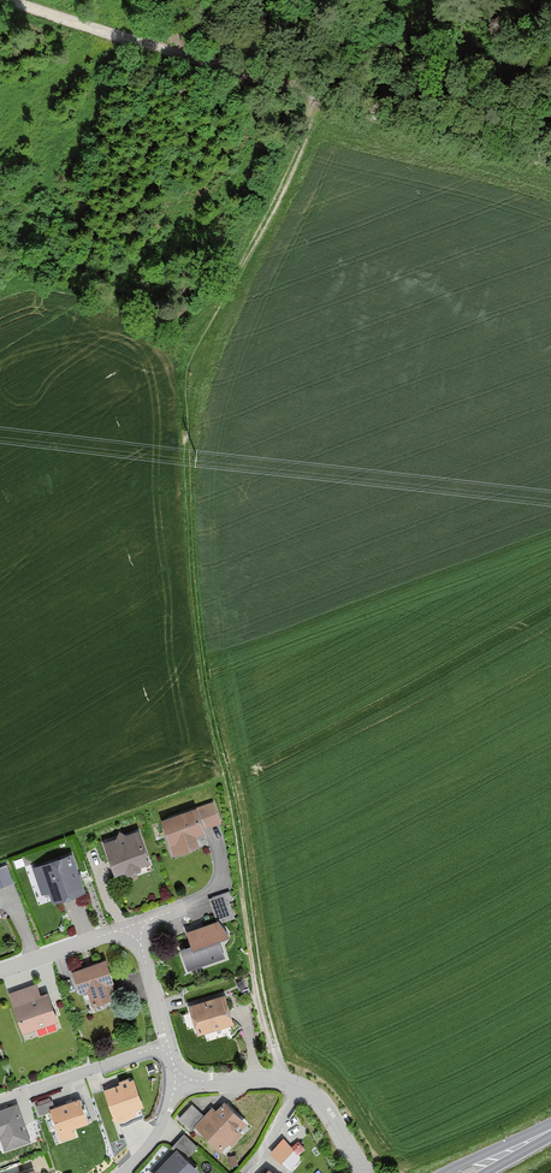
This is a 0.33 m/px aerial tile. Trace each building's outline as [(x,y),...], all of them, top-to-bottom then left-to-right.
[(217,823),(209,802),(155,822),(167,854),(193,845),(190,836),(199,833),(198,830),(217,823)] [(144,862),(133,831),(122,835),(114,831),(111,838),(97,843),(108,875),(119,872),(120,875),(136,869),(135,866),(144,862)] [(77,892),(64,854),(32,865),(45,903),(77,892)] [(2,865),(0,866),(0,886),(8,883),(2,865)] [(213,894),(220,917),(235,913),(228,890),(213,894)] [(222,934),(212,919),(179,930),(184,944),(172,948),(179,971),(218,958),(212,938),(222,934)] [(111,995),(99,961),(67,972),(75,994),(81,992),(86,1004),(111,995)] [(242,987),(238,980),(232,983),(236,990),(242,987)] [(35,996),(31,986),(3,996),(16,1034),(51,1022),(41,994),(35,996)] [(226,1025),(218,996),(184,1006),(192,1034),(226,1025)] [(137,1108),(127,1080),(98,1090),(107,1117),(109,1116),(111,1121),(131,1115),(129,1111),(137,1108)] [(82,1123),(73,1099),(44,1110),(55,1141),(70,1136),(67,1129),(82,1123)] [(241,1124),(218,1102),(209,1110),(206,1107),(198,1115),(188,1106),(175,1119),(187,1131),(190,1127),(214,1150),(221,1144),(225,1148),(239,1134),(235,1131),(241,1124)] [(13,1105),(0,1109),(0,1150),(26,1142),(13,1105)] [(179,1134),(165,1148),(168,1151),(147,1172),(189,1172),(191,1171),(180,1161),(193,1147),(179,1134)] [(271,1149),(283,1160),(296,1145),(284,1134),(271,1149)]
